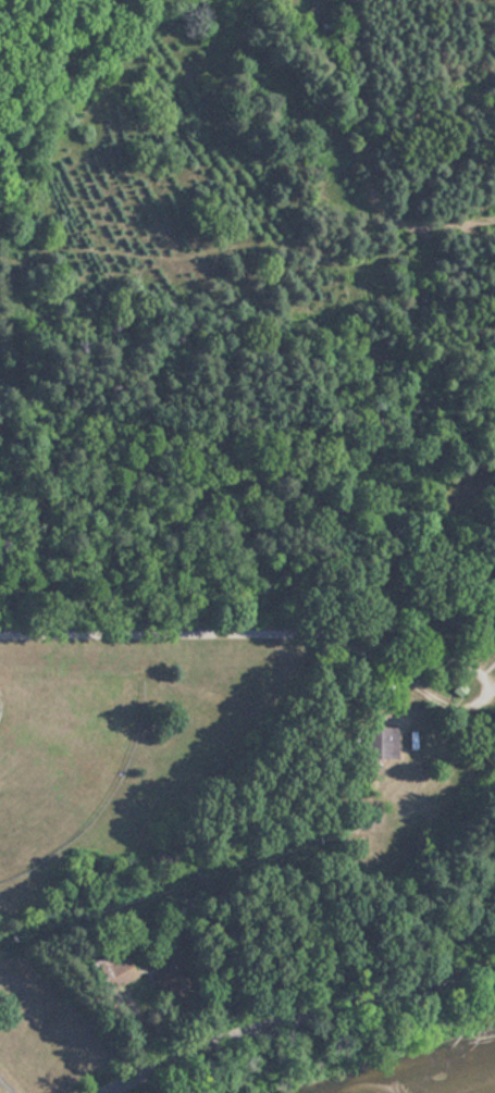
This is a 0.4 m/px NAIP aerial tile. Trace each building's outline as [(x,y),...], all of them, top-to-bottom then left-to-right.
[(362,726),(362,758),(393,758),(393,726),(362,726)] [(95,958),(107,987),(131,976),(119,948),(95,958)]
